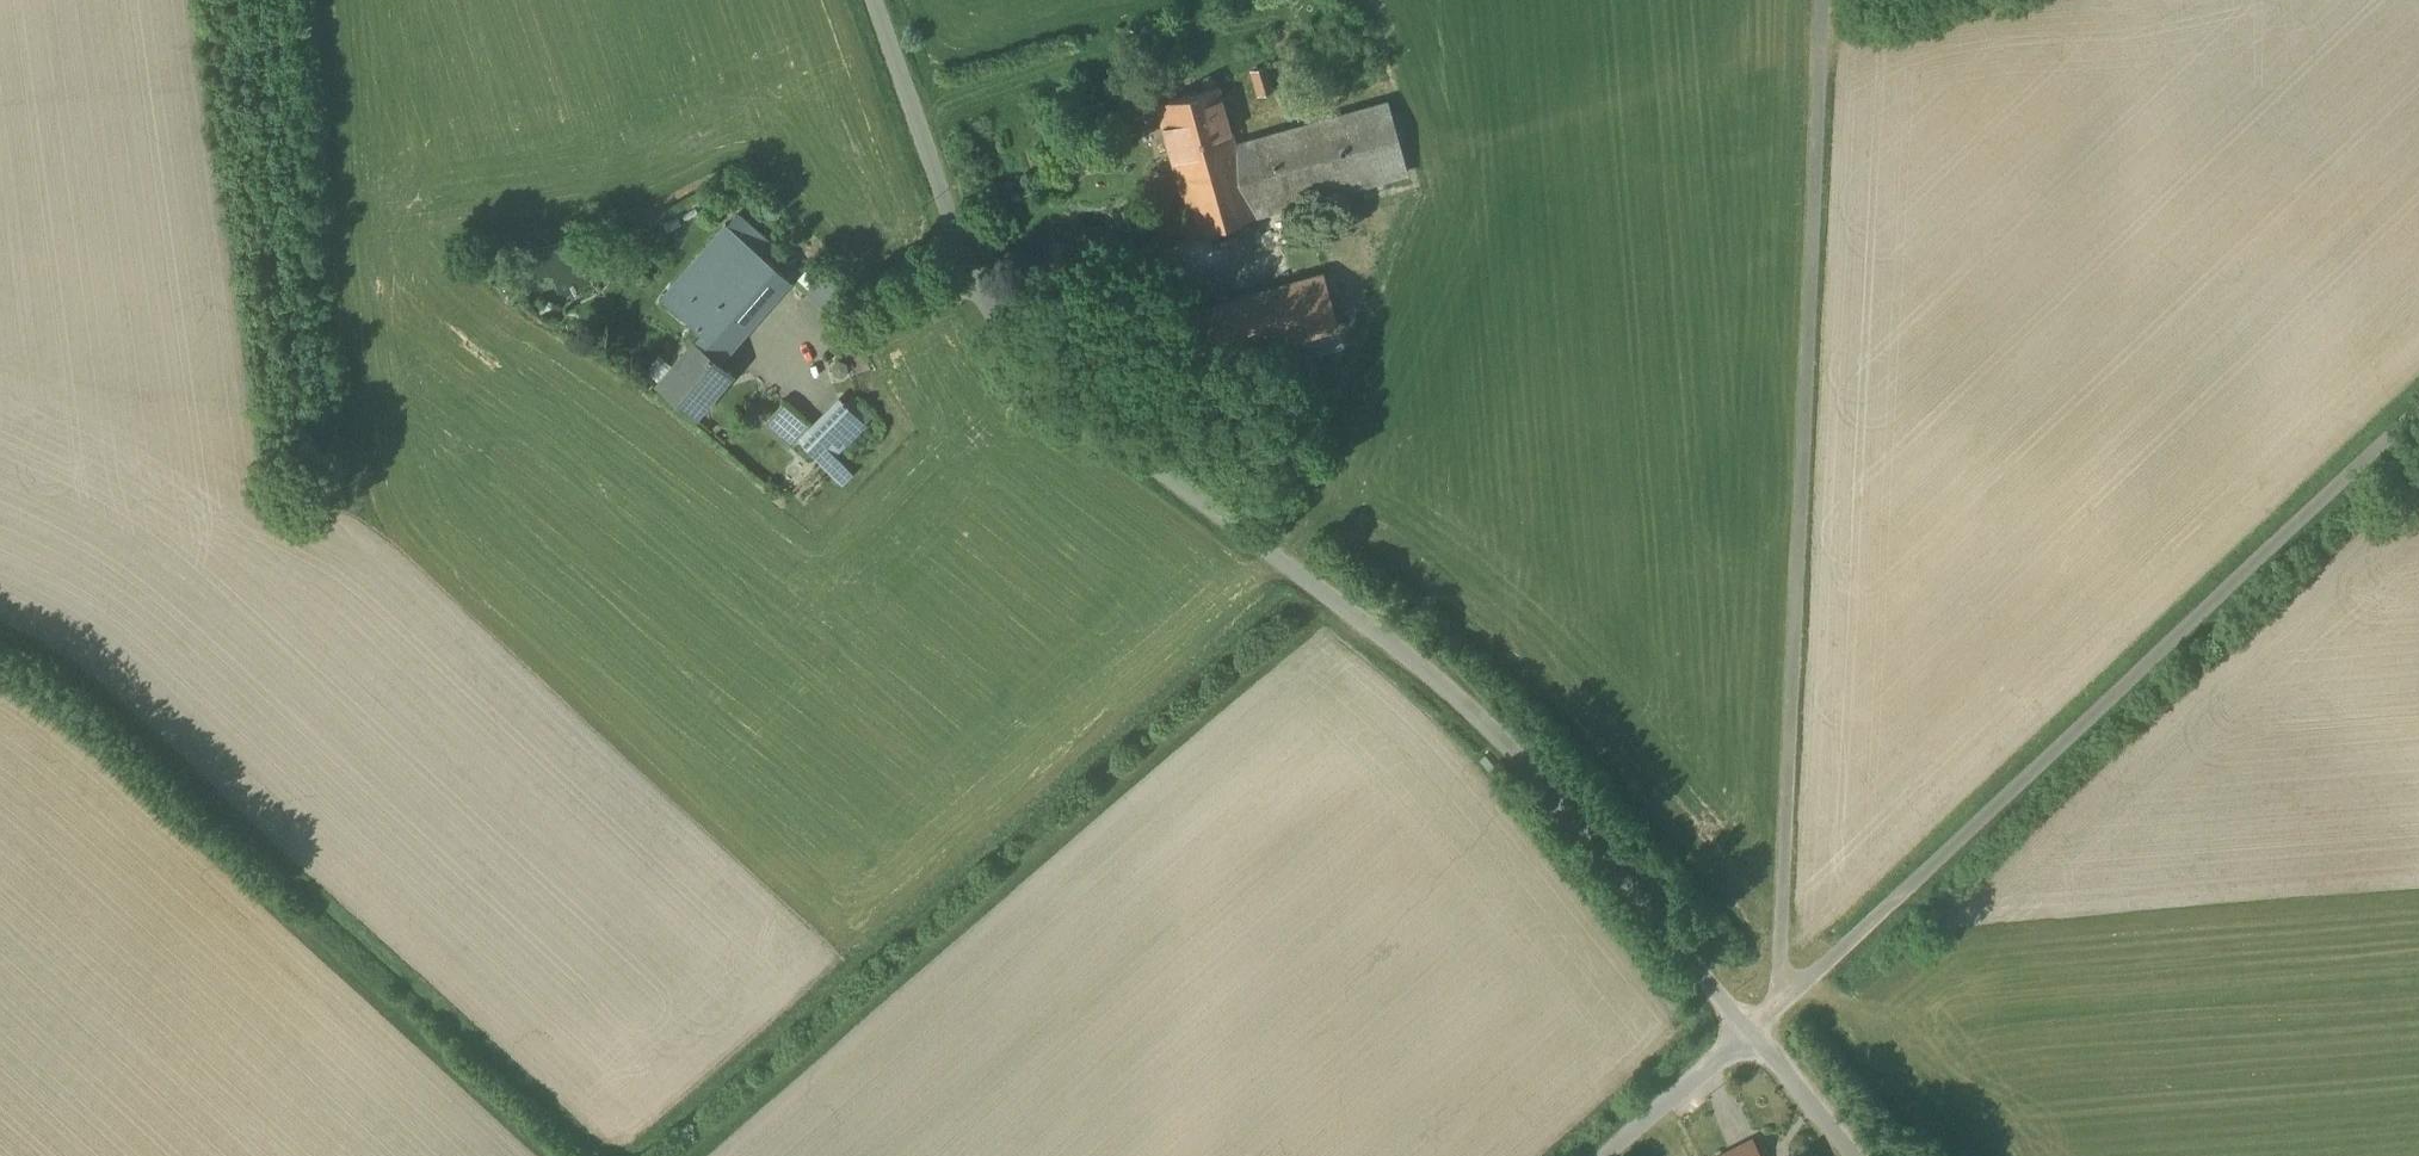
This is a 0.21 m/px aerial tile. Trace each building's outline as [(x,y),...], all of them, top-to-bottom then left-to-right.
[(1266,68),(1253,72),(1260,95),(1273,91),(1266,68)] [(1166,167),(1237,147),(1221,88),(1150,108),(1166,167)] [(1237,147),(1166,167),(1186,236),(1404,174),(1385,106),(1237,147)] [(662,300),(702,334),(725,353),(725,354),(790,280),(761,254),(770,243),(736,216),(662,300)] [(1336,337),(1319,278),(1167,321),(1184,380),(1336,337)] [(717,361),(725,353),(702,334),(659,385),(695,415),(731,374),(717,361)] [(860,430),(832,401),(801,430),(790,444),(836,491),(854,474),(835,455),(860,430)] [(801,430),(777,410),(759,431),(783,451),(790,444),(801,430)] [(1725,1155),(1761,1155),(1753,1141),(1725,1155)]
